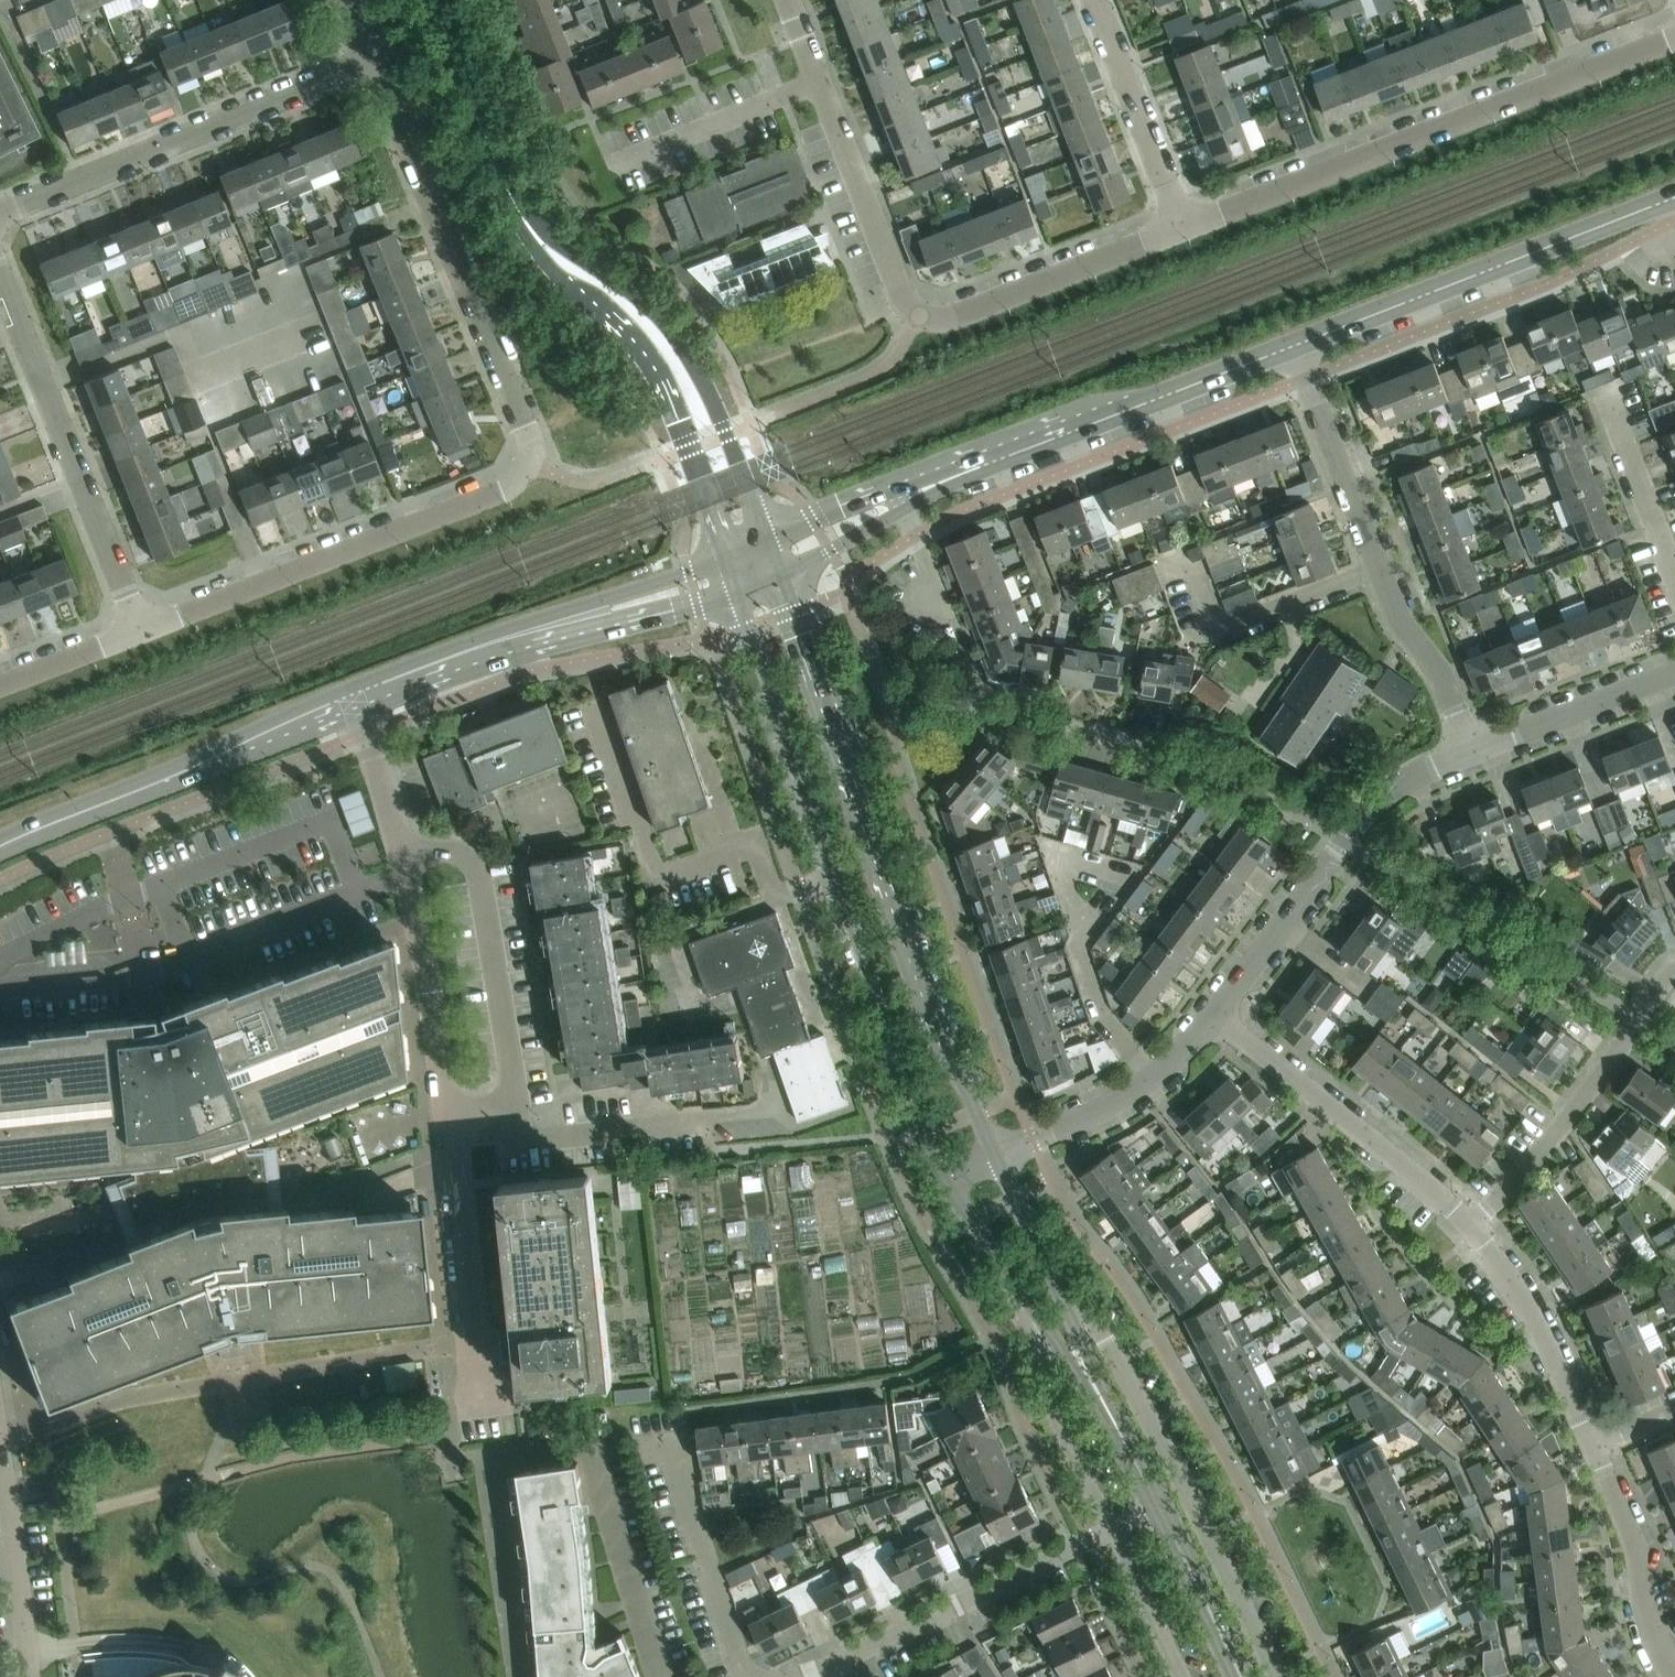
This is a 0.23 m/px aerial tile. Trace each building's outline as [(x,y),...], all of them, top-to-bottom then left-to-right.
[(69,0),(54,0),(42,5),(50,25),(51,25),(53,29),(68,23),(66,19),(76,15),(69,0)] [(100,0),(69,0),(76,15),(102,4),(100,0)] [(260,10),(274,43),(300,33),(286,0),(285,0),(260,10)] [(548,0),(509,0),(505,2),(508,11),(514,9),(519,22),(552,9),(548,0)] [(609,12),(619,8),(615,0),(604,0),(609,12)] [(660,18),(668,15),(667,14),(692,4),(690,0),(653,0),(660,18)] [(692,4),(667,14),(668,15),(671,24),(678,21),(681,28),(674,31),(678,42),(685,39),(688,47),(681,49),(685,60),(720,46),(715,31),(712,32),(705,15),(708,14),(702,0),(701,0),(692,4)] [(878,0),(839,0),(847,21),(881,8),(878,0)] [(934,17),(945,13),(940,0),(932,0),(928,2),(934,17)] [(961,0),(948,0),(949,5),(954,17),(970,10),(967,2),(963,4),(961,0)] [(1026,28),(1060,15),(1055,0),(1020,0),(1016,2),(1026,28)] [(1281,21),(1307,11),(1303,0),(1299,0),(1276,9),(1281,21)] [(1308,11),(1333,1),(1333,0),(1304,0),(1308,11)] [(1345,3),(1349,15),(1364,9),(1361,0),(1353,0),(1345,3)] [(1497,13),(1511,49),(1537,39),(1532,26),(1545,21),(1538,0),(1523,0),(1524,3),(1497,13)] [(1612,10),(1637,0),(1608,0),(1612,10)] [(1567,27),(1557,1),(1546,5),(1556,31),(1567,27)] [(588,7),(592,18),(601,15),(597,3),(588,7)] [(1349,15),(1345,3),(1330,9),(1334,20),(1349,15)] [(50,25),(42,5),(15,16),(24,36),(50,25)] [(624,22),(619,8),(609,12),(614,26),(624,22)] [(891,33),(881,8),(847,21),(857,47),(891,33)] [(561,31),(552,9),(519,22),(524,35),(519,37),(523,46),(561,31)] [(1261,15),(1266,27),(1281,21),(1276,9),(1261,15)] [(274,43),(260,10),(235,20),(248,54),(274,43)] [(1248,10),(1222,20),(1226,31),(1252,21),(1248,10)] [(950,25),(945,13),(934,17),(944,43),(963,36),(957,22),(950,25)] [(1511,49),(1497,13),(1471,23),(1485,59),(1511,49)] [(607,29),(601,15),(592,18),(598,32),(607,29)] [(1070,41),(1060,15),(1026,28),(1036,54),(1070,41)] [(965,22),(975,48),(986,43),(976,18),(965,22)] [(248,54),(235,20),(209,31),(223,64),(248,54)] [(1226,31),(1222,20),(1207,26),(1211,37),(1226,31)] [(1485,59),(1471,23),(1445,33),(1459,69),(1485,59)] [(1169,39),(1174,51),(1200,40),(1198,35),(1195,28),(1169,39)] [(223,64),(209,31),(184,41),(197,74),(223,64)] [(570,54),(561,31),(523,46),(526,56),(532,53),(537,66),(562,56),(562,57),(570,54)] [(901,59),(891,33),(857,47),(867,73),(901,59)] [(1263,37),(1269,53),(1280,48),(1275,33),(1263,37)] [(1459,69),(1445,33),(1419,43),(1433,79),(1459,69)] [(667,35),(656,39),(659,46),(652,49),(649,42),(638,46),(641,53),(634,56),(631,49),(612,57),(614,64),(607,66),(605,60),(594,64),(596,71),(589,74),(587,67),(576,71),(590,106),(605,100),(604,98),(621,91),(622,94),(650,83),(649,80),(665,73),(666,76),(681,70),(667,35)] [(973,61),(963,36),(944,43),(947,50),(954,47),(955,50),(962,66),(973,61)] [(197,74),(184,41),(158,52),(171,85),(197,74)] [(1080,67),(1070,41),(1036,54),(1046,80),(1080,67)] [(992,59),(986,43),(975,48),(981,64),(992,59)] [(1433,79),(1419,43),(1393,53),(1407,89),(1433,79)] [(1221,71),(1211,45),(1176,58),(1187,84),(1221,71)] [(1286,63),(1280,48),(1269,53),(1274,68),(1286,63)] [(1407,89),(1393,53),(1367,63),(1381,99),(1407,89)] [(39,134),(0,55),(0,153),(39,134)] [(566,87),(573,84),(569,73),(562,76),(559,69),(566,66),(562,57),(562,56),(537,66),(526,70),(532,84),(535,83),(541,100),(539,101),(545,116),(571,105),(580,102),(576,91),(569,94),(566,87)] [(172,103),(153,58),(127,69),(132,81),(146,114),(172,103)] [(911,85),(901,59),(867,73),(877,99),(911,85)] [(979,76),(973,61),(962,66),(967,81),(979,76)] [(1381,99),(1367,63),(1341,73),(1355,109),(1381,99)] [(1090,93),(1080,67),(1046,80),(1056,106),(1090,93)] [(1231,97),(1221,71),(1187,84),(1196,110),(1231,97)] [(1355,109),(1341,73),(1315,83),(1313,78),(1300,83),(1311,111),(1324,106),(1329,119),(1355,109)] [(989,85),(995,100),(1006,95),(1000,80),(989,85)] [(146,114),(132,81),(107,92),(121,125),(146,114)] [(922,111),(911,85),(877,99),(887,124),(922,111)] [(1280,107),(1300,100),(1294,85),(1275,92),(1280,107)] [(972,92),(982,118),(993,113),(987,97),(983,88),(972,92)] [(121,125),(107,92),(82,102),(96,135),(121,125)] [(1100,119),(1090,93),(1056,106),(1066,132),(1100,119)] [(1012,111),(1006,95),(995,100),(1001,115),(1012,111)] [(1241,122),(1231,97),(1196,110),(1206,136),(1241,122)] [(1300,100),(1280,107),(1291,134),(1310,126),(1300,100)] [(96,135),(82,102),(56,113),(69,146),(96,135)] [(932,137),(922,111),(887,124),(897,150),(932,137)] [(999,128),(993,113),(982,118),(987,132),(999,128)] [(1111,146),(1100,119),(1066,132),(1077,159),(1111,146)] [(1015,152),(1026,147),(1016,121),(1005,126),(1015,152)] [(1251,149),(1241,122),(1206,136),(1217,162),(1219,161),(1221,165),(1238,159),(1237,155),(1251,149)] [(346,123),(321,134),(334,167),(360,156),(346,123)] [(334,167),(321,134),(295,144),(309,177),(334,167)] [(942,163),(932,137),(897,150),(908,177),(942,163)] [(309,177),(295,144),(293,145),(291,140),(278,145),(279,147),(273,150),(272,148),(271,148),(273,153),(269,155),(283,188),(288,198),(313,188),(309,177)] [(1006,146),(979,156),(983,168),(999,162),(1010,157),(1006,146)] [(1121,170),(1111,146),(1077,159),(1086,184),(1121,170)] [(1032,162),(1026,147),(1015,152),(1021,167),(1032,162)] [(789,150),(745,168),(746,172),(722,182),(719,174),(717,175),(719,181),(690,192),(690,193),(666,203),(682,245),(706,235),(707,236),(736,224),(739,231),(740,230),(738,224),(803,197),(796,180),(800,178),(789,150)] [(283,188),(269,155),(244,165),(258,199),(283,188)] [(983,168),(979,156),(964,162),(969,173),(983,168)] [(258,199),(244,165),(218,176),(232,209),(258,199)] [(943,170),(927,176),(931,188),(947,182),(943,170)] [(1131,197),(1121,170),(1086,184),(1096,210),(1131,197)] [(1029,188),(1035,204),(1046,199),(1056,195),(1048,173),(1026,182),(1029,188)] [(931,188),(927,176),(912,182),(917,193),(931,188)] [(217,190),(191,201),(204,234),(231,224),(217,190)] [(1026,199),(999,209),(1012,243),(1039,233),(1026,199)] [(1052,214),(1046,199),(1035,204),(1041,219),(1052,214)] [(204,234),(191,201),(165,212),(179,245),(204,234)] [(1012,243),(999,209),(973,219),(987,253),(1012,243)] [(179,245),(165,212),(140,222),(153,255),(179,245)] [(358,223),(359,227),(363,236),(389,225),(383,212),(358,223)] [(987,253),(973,219),(947,229),(961,263),(987,253)] [(153,255),(140,222),(115,232),(128,265),(153,255)] [(773,289),(834,265),(821,248),(826,246),(821,233),(813,237),(803,222),(758,239),(765,255),(732,267),(726,252),(685,268),(726,308),(726,307),(728,306),(749,298),(752,306),(776,296),(773,289)] [(961,263),(947,229),(923,239),(916,223),(900,229),(915,269),(916,268),(916,267),(930,262),(934,273),(961,263)] [(337,247),(363,236),(359,227),(333,237),(337,247)] [(358,245),(369,271),(402,257),(391,231),(358,245)] [(128,265),(115,232),(89,243),(103,276),(128,265)] [(283,258),(287,268),(312,257),(308,248),(297,252),(290,233),(275,238),(283,258)] [(312,257),(337,247),(333,237),(308,248),(312,257)] [(103,276),(89,243),(64,253),(78,286),(103,276)] [(674,248),(661,253),(665,263),(678,258),(674,248)] [(78,286),(64,253),(38,264),(51,297),(78,286)] [(412,283),(402,257),(369,271),(379,296),(412,283)] [(261,278),(287,268),(283,258),(257,269),(261,278)] [(310,277),(315,293),(336,284),(330,269),(326,258),(305,267),(310,277)] [(250,270),(223,281),(232,301),(258,290),(250,270)] [(232,301),(223,281),(198,291),(206,312),(232,301)] [(423,308),(412,283),(379,296),(390,322),(423,308)] [(340,295),(336,284),(315,293),(325,319),(346,310),(340,295)] [(206,312),(198,291),(172,302),(181,322),(206,312)] [(181,322),(172,302),(157,308),(152,296),(143,300),(147,312),(156,332),(181,322)] [(1635,342),(1626,320),(1627,319),(1621,305),(1598,314),(1612,351),(1634,343),(1635,342)] [(1674,312),(1674,311),(1673,307),(1651,315),(1650,316),(1663,348),(1662,348),(1666,357),(1674,354),(1674,313),(1674,312)] [(433,333),(423,308),(390,322),(400,347),(433,333)] [(1585,345),(1576,323),(1577,323),(1571,308),(1548,318),(1562,354),(1566,363),(1588,355),(1584,346),(1585,345)] [(356,335),(346,310),(325,319),(336,344),(356,335)] [(1650,316),(1651,315),(1649,311),(1627,319),(1626,320),(1635,342),(1634,343),(1642,363),(1643,363),(1646,372),(1668,363),(1666,357),(1662,348),(1663,348),(1650,316)] [(156,332),(147,312),(122,323),(122,321),(121,322),(130,343),(156,332)] [(1598,314),(1577,323),(1576,323),(1585,345),(1584,346),(1588,355),(1589,360),(1612,351),(1598,314)] [(1562,354),(1548,318),(1525,326),(1530,338),(1517,343),(1529,373),(1543,368),(1541,363),(1562,354)] [(130,343),(121,322),(109,327),(114,338),(100,344),(104,354),(130,343)] [(384,353),(389,366),(405,359),(411,373),(444,359),(442,356),(446,354),(441,342),(437,343),(433,333),(400,347),(384,353)] [(367,360),(356,335),(336,344),(346,369),(367,360)] [(1529,373),(1517,343),(1507,347),(1502,335),(1479,344),(1496,389),(1518,381),(1517,378),(1529,373)] [(104,354),(100,344),(99,340),(73,351),(79,364),(104,354)] [(1496,389),(1479,344),(1457,353),(1461,365),(1450,369),(1462,399),(1474,394),(1475,397),(1496,389)] [(151,354),(162,381),(182,372),(172,346),(151,354)] [(454,384),(444,359),(411,373),(421,398),(454,384)] [(375,381),(367,360),(346,369),(356,395),(365,391),(363,386),(375,381)] [(1462,399),(1450,369),(1438,374),(1434,362),(1410,371),(1425,408),(1447,399),(1449,404),(1462,399)] [(1628,369),(1633,379),(1647,373),(1646,372),(1643,363),(1642,363),(1628,369)] [(83,381),(94,407),(127,394),(117,368),(83,381)] [(1610,369),(1596,374),(1600,385),(1614,379),(1610,369)] [(1425,408),(1410,371),(1388,380),(1402,417),(1425,408)] [(193,398),(182,372),(162,381),(172,406),(193,398)] [(1600,385),(1596,374),(1582,380),(1586,390),(1600,385)] [(1402,417),(1388,380),(1366,389),(1380,425),(1402,417)] [(343,381),(317,391),(325,412),(351,402),(343,381)] [(464,409),(454,384),(421,398),(431,423),(464,409)] [(325,412),(317,391),(291,401),(299,422),(325,412)] [(375,416),(365,391),(356,395),(366,420),(375,416)] [(138,420),(127,394),(94,407),(104,433),(138,420)] [(203,423),(193,398),(172,406),(182,432),(203,423)] [(1649,409),(1657,429),(1674,422),(1674,400),(1649,409)] [(299,422),(291,401),(265,411),(273,432),(299,422)] [(475,435),(464,409),(431,423),(442,449),(463,440),(475,435)] [(1536,422),(1546,448),(1585,432),(1581,422),(1574,425),(1568,410),(1536,422)] [(273,432),(265,411),(240,421),(248,441),(273,432)] [(385,442),(375,416),(366,420),(376,445),(385,442)] [(147,445),(138,420),(104,433),(114,458),(147,445)] [(1285,420),(1262,429),(1276,466),(1299,457),(1285,420)] [(248,441),(240,421),(214,431),(222,451),(248,441)] [(207,434),(203,423),(182,432),(186,442),(207,434)] [(355,444),(339,450),(352,484),(380,473),(361,424),(349,428),(355,444)] [(1276,466),(1262,429),(1239,438),(1253,475),(1276,466)] [(1674,456),(1674,430),(1660,436),(1664,447),(1671,445),(1674,456),(1669,458),(1669,459),(1674,456)] [(1589,442),(1585,432),(1546,448),(1555,473),(1588,460),(1582,445),(1589,442)] [(1487,442),(1492,454),(1504,449),(1499,437),(1487,442)] [(1253,475),(1239,438),(1217,446),(1232,483),(1253,475)] [(1414,441),(1412,442),(1417,455),(1440,446),(1437,438),(1423,443),(1414,441)] [(389,440),(385,442),(376,445),(386,471),(399,466),(389,440)] [(463,440),(445,448),(450,460),(469,453),(463,440)] [(1417,455),(1412,442),(1390,451),(1395,464),(1417,455)] [(1468,449),(1473,461),(1486,456),(1481,444),(1468,449)] [(157,470),(147,445),(114,458),(124,483),(157,470)] [(0,446),(0,471),(9,468),(0,446)] [(1232,483),(1217,446),(1195,455),(1199,466),(1187,471),(1199,502),(1200,501),(1212,497),(1215,504),(1237,496),(1232,483)] [(224,474),(213,448),(203,452),(213,478),(224,474)] [(352,484),(339,450),(314,459),(327,494),(352,484)] [(327,494),(314,459),(288,469),(302,504),(327,494)] [(1593,474),(1588,460),(1555,473),(1565,497),(1604,482),(1600,472),(1593,474)] [(1399,493),(1403,503),(1441,488),(1431,463),(1400,475),(1405,491),(1399,493)] [(1199,502),(1187,471),(1176,475),(1172,464),(1149,472),(1163,509),(1168,521),(1189,513),(1190,515),(1203,510),(1200,501),(1199,502)] [(9,468),(0,471),(0,502),(19,494),(9,468)] [(302,504),(288,469),(263,479),(276,513),(302,504)] [(167,495),(157,470),(124,483),(134,509),(167,495)] [(1163,509),(1149,472),(1125,481),(1139,518),(1163,509)] [(233,499),(224,474),(213,478),(223,503),(233,499)] [(1502,479),(1506,492),(1519,487),(1514,474),(1502,479)] [(276,513),(263,479),(237,489),(250,523),(276,513)] [(1285,489),(1290,502),(1313,493),(1308,480),(1285,489)] [(1139,518),(1125,481),(1103,490),(1105,493),(1092,498),(1107,537),(1121,532),(1119,526),(1139,518)] [(1482,487),(1487,499),(1500,494),(1495,481),(1482,487)] [(1608,492),(1604,482),(1565,497),(1574,522),(1607,510),(1601,494),(1608,492)] [(1524,499),(1519,487),(1506,492),(1511,504),(1524,499)] [(1451,513),(1441,488),(1403,503),(1406,513),(1413,511),(1419,525),(1451,513)] [(1505,506),(1500,494),(1487,499),(1492,511),(1505,506)] [(177,521),(167,495),(134,509),(144,534),(177,521)] [(1278,495),(1263,500),(1267,511),(1282,505),(1278,495)] [(1107,537),(1092,498),(1082,502),(1080,499),(1057,508),(1071,545),(1094,537),(1096,542),(1107,537)] [(244,525),(233,499),(223,503),(220,504),(231,530),(244,525)] [(1267,511),(1263,500),(1249,506),(1253,516),(1267,511)] [(1273,516),(1282,540),(1319,525),(1309,502),(1273,516)] [(42,504),(16,514),(22,527),(47,517),(42,504)] [(1071,545),(1057,508),(1035,516),(1049,553),(1071,545)] [(1612,524),(1607,510),(1574,522),(1584,547),(1624,532),(1619,521),(1612,524)] [(1461,537),(1451,513),(1419,525),(1425,540),(1418,543),(1422,553),(1461,537)] [(22,527),(16,514),(0,521),(0,548),(1,551),(27,541),(21,527),(22,527)] [(1019,544),(1032,539),(1023,515),(1009,520),(1019,544)] [(188,548),(177,521),(144,534),(155,561),(188,548)] [(1521,528),(1525,541),(1538,536),(1533,523),(1521,528)] [(1327,548),(1319,525),(1282,540),(1290,562),(1327,548)] [(945,564),(948,572),(994,554),(985,530),(948,545),(954,560),(945,564)] [(1502,535),(1507,548),(1519,543),(1515,530),(1502,535)] [(1205,554),(1210,567),(1240,556),(1237,548),(1235,542),(1229,545),(1226,535),(1201,544),(1205,554)] [(1159,541),(1163,551),(1177,546),(1173,536),(1159,541)] [(1543,548),(1538,536),(1525,541),(1530,553),(1543,548)] [(1471,562),(1461,537),(1422,553),(1426,562),(1433,560),(1439,575),(1471,562)] [(1611,558),(1624,553),(1619,541),(1607,546),(1611,558)] [(1250,543),(1237,548),(1240,556),(1253,550),(1250,543)] [(1524,555),(1519,543),(1507,548),(1512,560),(1524,555)] [(1020,550),(1026,565),(1040,559),(1034,545),(1020,550)] [(1204,557),(1200,545),(1187,549),(1192,561),(1204,557)] [(1327,548),(1290,562),(1280,566),(1289,588),(1336,570),(1327,548)] [(967,592),(1003,577),(994,554),(948,572),(951,580),(960,576),(967,592)] [(1581,555),(1569,560),(1574,572),(1586,567),(1581,555)] [(1245,568),(1240,556),(1210,567),(1215,580),(1245,568)] [(63,557),(37,567),(50,601),(77,591),(63,557)] [(1045,574),(1040,559),(1026,565),(1032,580),(1045,574)] [(1574,572),(1569,560),(1557,565),(1562,577),(1574,572)] [(1480,587),(1471,562),(1439,575),(1444,589),(1437,592),(1441,602),(1480,587)] [(1112,579),(1117,592),(1155,578),(1158,576),(1153,563),(1112,579)] [(50,601),(37,567),(12,577),(25,611),(50,601)] [(1532,575),(1520,579),(1525,591),(1536,587),(1532,575)] [(12,577),(0,582),(0,620),(25,611),(12,577)] [(967,619),(1013,601),(1003,577),(967,592),(972,607),(963,611),(967,619)] [(1160,590),(1155,578),(1117,592),(1122,605),(1160,590)] [(1525,591),(1520,579),(1508,584),(1513,596),(1525,591)] [(1034,585),(1042,605),(1050,587),(1047,580),(1034,585)] [(1065,596),(1080,591),(1076,580),(1061,585),(1065,596)] [(1222,599),(1227,612),(1258,600),(1252,587),(1222,599)] [(1045,612),(1058,614),(1062,596),(1060,591),(1053,594),(1045,612)] [(1639,592),(1613,602),(1628,642),(1639,637),(1637,631),(1652,625),(1639,592)] [(1483,594),(1471,599),(1475,610),(1488,606),(1483,594)] [(1475,610),(1471,599),(1458,604),(1463,615),(1475,610)] [(985,638),(1009,629),(1022,625),(1013,601),(967,619),(969,626),(979,623),(985,638)] [(1628,642),(1613,602),(1589,612),(1601,644),(1617,638),(1619,645),(1628,642)] [(1601,644),(1589,612),(1564,621),(1579,661),(1590,656),(1587,650),(1601,644)] [(1579,661),(1564,621),(1539,631),(1552,663),(1567,657),(1570,664),(1579,661)] [(1125,657),(1111,654),(1115,629),(1100,627),(1097,647),(1104,648),(1104,653),(1095,651),(1089,686),(1119,691),(1125,657)] [(1020,691),(1026,649),(1017,648),(1009,629),(985,638),(991,654),(985,656),(994,677),(1013,680),(1012,690),(1020,691)] [(1552,663),(1539,631),(1516,640),(1531,679),(1541,676),(1538,669),(1552,663)] [(1531,679),(1516,640),(1490,650),(1505,689),(1516,685),(1513,678),(1527,673),(1530,680),(1531,679)] [(1027,642),(1026,649),(1020,691),(1029,692),(1030,683),(1047,685),(1053,646),(1027,642)] [(1298,766),(1336,711),(1340,714),(1367,674),(1320,642),(1281,699),(1285,701),(1259,738),(1298,766)] [(1089,686),(1095,651),(1066,647),(1060,681),(1089,686)] [(1505,689),(1490,650),(1465,659),(1478,692),(1493,686),(1496,693),(1505,689)] [(1162,662),(1146,659),(1141,694),(1169,699),(1169,701),(1170,701),(1173,686),(1190,689),(1195,657),(1163,652),(1162,662)] [(1373,690),(1401,710),(1417,687),(1389,668),(1373,690)] [(1220,710),(1230,695),(1202,675),(1191,689),(1220,710)] [(636,684),(611,692),(658,830),(683,822),(681,814),(710,804),(711,806),(712,806),(668,679),(667,679),(668,681),(638,691),(636,684)] [(461,735),(463,741),(424,757),(448,820),(489,804),(484,792),(569,760),(547,702),(461,735)] [(1631,746),(1643,779),(1644,779),(1650,792),(1674,783),(1674,781),(1673,777),(1670,769),(1671,768),(1659,735),(1631,746)] [(988,737),(971,756),(1000,782),(1016,764),(1033,768),(1037,753),(1011,746),(1005,753),(988,737)] [(1643,779),(1631,746),(1603,757),(1616,790),(1643,779)] [(1044,755),(1039,770),(1048,773),(1053,758),(1044,755)] [(1000,782),(971,756),(955,774),(984,800),(1000,782)] [(1075,804),(1085,766),(1061,759),(1061,760),(1053,758),(1048,773),(1057,775),(1051,797),(1075,804)] [(1108,773),(1085,766),(1075,804),(1092,809),(1097,810),(1108,773)] [(1578,766),(1551,777),(1569,826),(1583,820),(1577,804),(1591,799),(1578,766)] [(1131,779),(1108,773),(1097,810),(1102,811),(1120,816),(1120,817),(1131,779)] [(984,800),(955,774),(939,793),(949,801),(942,809),(951,833),(965,828),(963,823),(960,813),(961,812),(968,818),(984,800)] [(1569,826),(1551,777),(1523,788),(1535,821),(1551,815),(1557,830),(1569,826)] [(1154,786),(1131,779),(1120,817),(1120,816),(1117,828),(1135,833),(1138,822),(1143,823),(1154,786)] [(1154,786),(1143,823),(1148,825),(1167,831),(1178,793),(1154,786)] [(360,790),(338,798),(354,839),(376,830),(360,790)] [(1470,808),(1475,821),(1483,841),(1484,841),(1488,853),(1502,848),(1497,836),(1511,831),(1498,797),(1470,808)] [(1620,797),(1606,803),(1617,829),(1630,824),(1620,797)] [(1211,810),(1201,802),(1192,815),(1201,822),(1211,810)] [(1617,829),(1606,803),(1593,808),(1603,835),(1617,829)] [(1102,811),(1097,810),(1092,809),(1089,820),(1098,823),(1102,811)] [(1192,834),(1201,822),(1192,815),(1182,827),(1192,834)] [(1021,818),(1010,822),(1013,831),(1024,827),(1021,818)] [(1010,830),(1006,820),(1000,822),(997,827),(999,834),(1010,830)] [(1106,825),(1098,823),(1089,820),(1086,831),(1090,832),(1085,849),(1099,852),(1106,825)] [(1483,841),(1475,821),(1448,831),(1445,823),(1430,829),(1439,853),(1454,848),(1460,864),(1488,854),(1488,853),(1484,841),(1483,841)] [(1148,825),(1143,823),(1138,822),(1135,833),(1145,836),(1148,825)] [(1244,823),(1230,842),(1256,862),(1271,843),(1244,823)] [(1539,828),(1526,834),(1536,860),(1550,855),(1539,828)] [(1141,847),(1145,836),(1135,833),(1132,844),(1141,847)] [(967,834),(953,839),(956,850),(957,851),(971,846),(971,845),(967,834)] [(964,874),(1000,862),(999,857),(1010,853),(1004,834),(971,845),(971,846),(957,851),(956,850),(956,851),(964,874)] [(1536,860),(1526,834),(1513,839),(1523,865),(1530,882),(1543,877),(1542,876),(1540,871),(1536,860)] [(1182,848),(1172,841),(1163,853),(1173,860),(1182,848)] [(1242,881),(1256,862),(1230,842),(1215,861),(1242,881)] [(594,850),(595,859),(609,856),(607,847),(594,850)] [(1010,853),(1013,862),(1024,859),(1021,850),(1010,853)] [(971,897),(1008,884),(1002,866),(1013,862),(1010,853),(999,857),(1000,862),(964,874),(971,897)] [(1163,873),(1173,860),(1163,853),(1153,865),(1163,873)] [(583,1090),(651,1078),(654,1091),(744,1077),(738,1037),(649,1052),(647,1043),(624,1047),(601,905),(594,906),(586,854),(532,862),(534,879),(529,880),(532,900),(538,899),(540,916),(547,915),(549,931),(544,932),(547,952),(553,951),(558,983),(552,984),(556,1004),(561,1003),(567,1035),(561,1036),(564,1056),(570,1055),(573,1072),(580,1071),(583,1090)] [(1231,904),(1246,884),(1242,881),(1215,861),(1201,881),(1231,904)] [(1576,863),(1558,870),(1567,878),(1580,873),(1576,863)] [(1666,904),(1656,877),(1654,870),(1641,875),(1654,908),(1666,904)] [(1666,904),(1674,900),(1674,874),(1674,870),(1656,877),(1666,904)] [(1143,879),(1134,891),(1144,898),(1153,886),(1143,879)] [(1216,923),(1231,904),(1201,881),(1186,900),(1216,923)] [(979,919),(1016,907),(1014,902),(1008,884),(971,897),(979,919)] [(1135,911),(1144,898),(1134,891),(1125,903),(1135,911)] [(1603,910),(1604,912),(1643,947),(1660,928),(1619,892),(1603,910)] [(611,898),(612,907),(628,904),(626,895),(611,898)] [(1025,898),(1028,908),(1039,904),(1036,895),(1025,898)] [(1016,907),(979,919),(987,943),(1024,930),(1017,911),(1028,908),(1025,898),(1014,902),(1016,907)] [(1202,942),(1216,923),(1186,900),(1172,919),(1202,942)] [(1375,904),(1357,928),(1385,950),(1405,924),(1404,924),(1405,922),(1415,929),(1423,916),(1399,902),(1391,915),(1375,904)] [(629,913),(628,904),(612,907),(614,916),(629,913)] [(1129,917),(1119,910),(1108,926),(1118,933),(1129,917)] [(708,996),(737,985),(787,968),(795,965),(777,911),(689,941),(708,996)] [(1627,965),(1643,947),(1604,912),(1593,925),(1592,932),(1599,938),(1597,939),(1627,965)] [(1188,961),(1202,942),(1172,919),(1158,938),(1149,931),(1149,932),(1157,938),(1188,961)] [(1106,949),(1118,933),(1108,926),(1096,941),(1106,949)] [(1584,958),(1592,946),(1560,927),(1552,939),(1584,958)] [(1368,973),(1385,950),(1357,928),(1339,951),(1368,973)] [(1033,958),(1044,954),(1038,935),(990,951),(998,975),(1035,962),(1033,958)] [(1188,961),(1157,938),(1151,947),(1143,958),(1169,978),(1183,959),(1187,962),(1188,961)] [(86,940),(66,942),(67,952),(47,954),(48,968),(88,965),(86,940)] [(1470,941),(1463,951),(1473,958),(1480,949),(1470,941)] [(241,1138),(403,1076),(397,1013),(393,1015),(389,1004),(396,1001),(391,956),(389,943),(337,963),(335,959),(334,959),(281,980),(279,976),(277,976),(278,977),(225,997),(223,992),(222,993),(196,1003),(195,999),(179,1005),(184,1018),(172,1020),(169,1009),(167,1010),(170,1021),(143,1027),(140,1016),(138,1016),(141,1028),(129,1030),(128,1017),(111,1019),(111,1023),(84,1026),(82,1026),(83,1030),(27,1036),(25,1036),(25,1040),(0,1043),(0,1177),(132,1164),(134,1178),(118,1184),(141,1246),(142,1247),(130,1251),(37,1286),(0,1290),(24,1353),(47,1413),(112,1388),(203,1353),(204,1353),(201,1346),(211,1343),(209,1339),(215,1337),(219,1356),(250,1349),(245,1330),(251,1329),(251,1333),(261,1332),(262,1339),(429,1322),(416,1191),(415,1191),(381,1204),(283,1214),(282,1214),(282,1215),(270,1216),(263,1150),(246,1152),(241,1138)] [(617,948),(618,957),(633,955),(631,945),(617,948)] [(1044,954),(1047,963),(1058,959),(1055,950),(1044,954)] [(1033,958),(1035,962),(998,975),(1006,997),(1043,985),(1037,967),(1047,963),(1044,954),(1033,958)] [(634,964),(633,955),(618,957),(620,966),(634,964)] [(1155,997),(1169,978),(1143,958),(1128,977),(1155,997)] [(1112,980),(1119,970),(1107,960),(1099,970),(1112,980)] [(1316,967),(1298,991),(1326,1012),(1344,988),(1316,967)] [(799,1003),(787,968),(737,985),(749,1021),(799,1003)] [(1140,1016),(1155,997),(1128,977),(1114,996),(1140,1016)] [(1381,982),(1373,993),(1396,1011),(1404,1000),(1381,982)] [(1050,1007),(1049,1003),(1043,985),(1006,997),(1014,1020),(1050,1007)] [(1335,1021),(1325,1014),(1326,1012),(1298,991),(1281,1015),(1292,1023),(1284,1034),(1306,1051),(1315,1040),(1319,1043),(1335,1021)] [(1396,1011),(1373,993),(1364,1005),(1387,1022),(1396,1011)] [(1523,1028),(1532,1036),(1563,1061),(1578,1041),(1559,1026),(1570,1012),(1548,994),(1536,1009),(1523,1028)] [(1060,999),(1063,1008),(1074,1004),(1070,995),(1060,999)] [(626,1001),(627,1010),(641,1008),(639,999),(626,1001)] [(1021,1042),(1058,1030),(1052,1012),(1063,1008),(1060,999),(1049,1003),(1050,1007),(1014,1020),(1021,1042)] [(811,1038),(799,1003),(749,1021),(762,1057),(774,1052),(812,1039),(811,1038)] [(627,1010),(629,1019),(642,1017),(641,1008),(627,1010)] [(1418,1027),(1426,1016),(1416,1008),(1407,1019),(1418,1027)] [(1437,1025),(1426,1016),(1418,1027),(1428,1036),(1437,1025)] [(644,1026),(642,1017),(629,1019),(630,1028),(644,1026)] [(1462,1036),(1497,1064),(1505,1053),(1482,1034),(1471,1026),(1462,1036)] [(1029,1065),(1066,1052),(1067,1057),(1078,1053),(1075,1044),(1064,1048),(1058,1030),(1021,1042),(1029,1065)] [(824,1033),(811,1038),(812,1039),(774,1052),(786,1086),(836,1068),(824,1033)] [(1373,1083),(1400,1050),(1379,1033),(1352,1066),(1366,1077),(1369,1074),(1375,1080),(1373,1083)] [(1563,1061),(1532,1036),(1516,1056),(1548,1080),(1552,1075),(1557,1079),(1566,1067),(1561,1063),(1563,1061)] [(1104,1039),(1087,1045),(1089,1049),(1088,1050),(1096,1071),(1118,1058),(1104,1039)] [(1078,1053),(1088,1050),(1089,1049),(1087,1045),(1086,1040),(1075,1044),(1078,1053)] [(1459,1060),(1468,1049),(1457,1040),(1448,1052),(1459,1060)] [(1479,1058),(1468,1049),(1459,1060),(1470,1069),(1479,1058)] [(1394,1100),(1421,1066),(1400,1050),(1373,1083),(1374,1084),(1376,1080),(1383,1086),(1380,1089),(1394,1100)] [(1074,1076),(1067,1057),(1066,1052),(1029,1065),(1037,1088),(1041,1087),(1044,1096),(1075,1082),(1073,1076),(1074,1076)] [(1489,1086),(1500,1094),(1509,1082),(1498,1073),(1489,1065),(1482,1074),(1491,1082),(1489,1086)] [(1414,1116),(1441,1082),(1421,1066),(1394,1100),(1407,1110),(1410,1107),(1416,1113),(1414,1116)] [(848,1103),(836,1068),(786,1086),(798,1121),(848,1103)] [(1674,1073),(1665,1086),(1640,1068),(1620,1095),(1658,1122),(1671,1104),(1674,1107),(1674,1074),(1674,1073)] [(1230,1077),(1208,1097),(1232,1123),(1253,1104),(1260,1112),(1273,1101),(1252,1078),(1240,1088),(1230,1077)] [(1435,1132),(1462,1099),(1441,1082),(1414,1116),(1415,1116),(1417,1113),(1424,1119),(1422,1122),(1435,1132)] [(1530,1099),(1509,1082),(1500,1094),(1521,1111),(1530,1099)] [(1232,1123),(1208,1097),(1186,1117),(1193,1125),(1183,1135),(1205,1159),(1215,1149),(1221,1148),(1239,1131),(1232,1123)] [(1456,1149),(1483,1115),(1462,1099),(1435,1132),(1449,1143),(1451,1140),(1458,1145),(1455,1149),(1456,1149)] [(1650,1167),(1667,1146),(1625,1109),(1614,1122),(1612,1120),(1602,1130),(1599,1127),(1590,1137),(1594,1141),(1590,1144),(1599,1152),(1594,1157),(1628,1207),(1633,1204),(1627,1195),(1635,1181),(1624,1173),(1638,1156),(1650,1167)] [(1504,1132),(1483,1115),(1456,1149),(1459,1146),(1465,1151),(1463,1155),(1477,1166),(1504,1132)] [(1250,1144),(1260,1155),(1280,1135),(1270,1125),(1250,1144)] [(1158,1134),(1165,1143),(1172,1137),(1165,1128),(1158,1134)] [(1297,1189),(1330,1170),(1317,1146),(1308,1151),(1297,1131),(1277,1149),(1285,1164),(1273,1171),(1286,1195),(1297,1189)] [(1180,1147),(1172,1137),(1165,1143),(1172,1153),(1180,1147)] [(1096,1194),(1137,1164),(1123,1146),(1113,1153),(1112,1151),(1081,1174),(1096,1194)] [(1573,1167),(1588,1189),(1601,1180),(1585,1158),(1573,1167)] [(1141,1190),(1151,1183),(1138,1164),(1137,1164),(1096,1194),(1110,1213),(1141,1191),(1141,1190)] [(1195,1165),(1187,1171),(1195,1181),(1202,1174),(1195,1165)] [(1343,1193),(1330,1170),(1297,1189),(1310,1212),(1343,1193)] [(1210,1184),(1202,1174),(1195,1181),(1210,1199),(1211,1199),(1213,1197),(1217,1194),(1210,1184)] [(518,1329),(518,1331),(519,1331),(519,1334),(509,1336),(507,1336),(506,1337),(505,1338),(504,1340),(504,1341),(504,1343),(505,1344),(506,1346),(507,1347),(509,1347),(510,1347),(514,1347),(515,1359),(521,1358),(524,1389),(562,1385),(562,1388),(572,1387),(572,1384),(609,1380),(603,1320),(600,1320),(599,1305),(602,1305),(600,1291),(597,1291),(596,1276),(599,1276),(597,1262),(594,1262),(593,1247),(596,1247),(594,1233),(591,1233),(589,1218),(593,1218),(588,1175),(503,1184),(507,1227),(510,1227),(512,1242),(509,1242),(510,1256),(513,1256),(515,1271),(512,1271),(513,1285),(516,1284),(518,1300),(515,1300),(516,1314),(519,1313),(521,1328),(518,1329)] [(1245,1189),(1237,1176),(1225,1184),(1233,1196),(1245,1189)] [(1608,1191),(1601,1180),(1588,1189),(1596,1200),(1608,1191)] [(1532,1228),(1567,1203),(1552,1181),(1516,1205),(1532,1228)] [(1124,1233),(1155,1210),(1141,1191),(1110,1213),(1124,1233)] [(1218,1195),(1217,1194),(1213,1197),(1220,1207),(1226,1217),(1234,1212),(1228,1202),(1222,1192),(1218,1195)] [(1356,1216),(1343,1193),(1310,1212),(1323,1235),(1356,1216)] [(1547,1249),(1582,1225),(1567,1203),(1532,1228),(1547,1249)] [(1617,1216),(1625,1228),(1636,1220),(1628,1209),(1617,1216)] [(1138,1252),(1169,1229),(1155,1210),(1124,1233),(1138,1252)] [(1241,1222),(1234,1212),(1226,1217),(1232,1227),(1241,1222)] [(1369,1239),(1356,1216),(1323,1235),(1336,1258),(1369,1239)] [(1644,1232),(1636,1220),(1625,1228),(1633,1240),(1644,1232)] [(1152,1271),(1195,1240),(1181,1221),(1169,1229),(1138,1252),(1152,1271)] [(1253,1229),(1260,1240),(1272,1233),(1265,1221),(1253,1229)] [(1562,1271),(1597,1247),(1582,1225),(1547,1249),(1562,1271)] [(1663,1231),(1653,1237),(1662,1250),(1671,1244),(1663,1231)] [(1251,1265),(1262,1258),(1247,1233),(1236,1240),(1251,1265)] [(1279,1245),(1272,1233),(1260,1240),(1267,1252),(1279,1245)] [(1382,1262),(1369,1239),(1336,1258),(1349,1281),(1382,1262)] [(1166,1290),(1197,1268),(1210,1259),(1195,1240),(1152,1271),(1166,1290)] [(1612,1269),(1597,1247),(1562,1271),(1577,1293),(1612,1269)] [(1396,1285),(1382,1262),(1349,1281),(1340,1286),(1353,1309),(1362,1305),(1396,1285)] [(1280,1274),(1288,1286),(1300,1278),(1292,1266),(1280,1274)] [(1212,1288),(1197,1268),(1166,1290),(1180,1311),(1212,1288)] [(1308,1289),(1300,1278),(1288,1286),(1296,1297),(1308,1289)] [(1664,1301),(1674,1296),(1674,1291),(1671,1283),(1658,1288),(1664,1301)] [(1271,1290),(1278,1299),(1286,1294),(1279,1284),(1271,1290)] [(1409,1308),(1396,1285),(1362,1305),(1375,1328),(1409,1308)] [(1594,1332),(1633,1315),(1622,1290),(1583,1308),(1594,1332)] [(1293,1303),(1286,1294),(1278,1299),(1285,1309),(1293,1303)] [(1664,1301),(1669,1314),(1674,1311),(1674,1296),(1664,1301)] [(1305,1306),(1324,1328),(1334,1319),(1316,1297),(1305,1306)] [(1196,1341),(1231,1323),(1219,1301),(1185,1318),(1196,1341)] [(1402,1356),(1422,1321),(1413,1316),(1409,1308),(1375,1328),(1383,1341),(1389,1348),(1402,1356)] [(1644,1310),(1633,1315),(1594,1332),(1605,1356),(1644,1339),(1639,1329),(1650,1324),(1644,1310)] [(1343,1330),(1334,1319),(1324,1328),(1332,1339),(1343,1330)] [(1425,1369),(1445,1335),(1422,1321),(1402,1356),(1425,1369)] [(1207,1362),(1241,1344),(1231,1323),(1196,1341),(1207,1362)] [(1302,1329),(1310,1338),(1317,1332),(1310,1323),(1302,1329)] [(1331,1347),(1317,1332),(1310,1338),(1324,1354),(1331,1347)] [(1448,1383),(1468,1348),(1445,1335),(1425,1369),(1448,1383)] [(1616,1380),(1655,1363),(1644,1339),(1605,1356),(1616,1380)] [(1218,1383),(1252,1366),(1241,1344),(1207,1362),(1218,1383)] [(1462,1396),(1495,1373),(1484,1358),(1468,1348),(1448,1383),(1450,1380),(1460,1385),(1465,1393),(1462,1395),(1462,1396)] [(1333,1367),(1342,1375),(1348,1368),(1339,1360),(1333,1367)] [(1666,1388),(1655,1363),(1616,1380),(1627,1405),(1666,1388)] [(1228,1404),(1263,1387),(1252,1366),(1218,1383),(1228,1404)] [(1380,1386),(1390,1376),(1379,1367),(1370,1377),(1380,1386)] [(1357,1375),(1348,1368),(1342,1375),(1351,1383),(1357,1375)] [(1509,1395),(1495,1373),(1462,1396),(1476,1417),(1509,1395)] [(1400,1385),(1390,1376),(1380,1386),(1391,1395),(1400,1385)] [(1239,1425),(1274,1408),(1263,1387),(1228,1404),(1239,1425)] [(1387,1401),(1371,1387),(1359,1393),(1370,1414),(1381,1408),(1387,1401)] [(939,1435),(939,1436),(987,1413),(976,1390),(945,1406),(940,1395),(893,1402),(900,1455),(912,1449),(909,1429),(917,1428),(915,1414),(937,1411),(947,1431),(939,1435)] [(1524,1417),(1509,1395),(1476,1417),(1491,1439),(1524,1417)] [(1416,1417),(1425,1406),(1414,1397),(1405,1408),(1416,1417)] [(1391,1428),(1408,1419),(1387,1401),(1381,1408),(1391,1428)] [(886,1402),(862,1406),(867,1442),(878,1440),(881,1461),(884,1461),(894,1460),(886,1402)] [(867,1442),(862,1406),(839,1409),(846,1466),(859,1464),(856,1443),(867,1442)] [(1436,1415),(1425,1406),(1416,1417),(1426,1426),(1436,1415)] [(1250,1447),(1284,1429),(1274,1408),(1239,1425),(1250,1447)] [(846,1466),(839,1409),(815,1412),(820,1448),(831,1447),(833,1468),(846,1466)] [(820,1448),(815,1412),(791,1415),(799,1472),(812,1470),(809,1450),(820,1448)] [(997,1434),(987,1413),(939,1436),(944,1445),(952,1441),(957,1452),(947,1457),(948,1458),(997,1434)] [(799,1472),(791,1415),(768,1418),(773,1454),(784,1453),(786,1474),(799,1472)] [(1539,1440),(1524,1417),(1491,1439),(1506,1461),(1539,1440)] [(773,1454),(768,1418),(744,1421),(752,1478),(764,1477),(762,1456),(773,1454)] [(752,1478),(744,1421),(721,1424),(725,1461),(736,1459),(739,1480),(752,1478)] [(1295,1451),(1308,1444),(1298,1423),(1284,1429),(1250,1447),(1260,1468),(1295,1451)] [(1446,1443),(1455,1432),(1444,1423),(1435,1434),(1446,1443)] [(725,1461),(721,1424),(696,1427),(703,1480),(717,1479),(715,1462),(725,1461)] [(1466,1441),(1455,1432),(1446,1443),(1456,1452),(1466,1441)] [(1670,1432),(1646,1443),(1649,1450),(1673,1440),(1670,1432)] [(1418,1441),(1427,1448),(1433,1441),(1425,1433),(1418,1441)] [(998,1435),(997,1434),(948,1458),(952,1468),(960,1464),(966,1476),(1005,1456),(995,1436),(998,1435)] [(1674,1469),(1674,1439),(1673,1440),(1649,1450),(1645,1452),(1656,1477),(1674,1469)] [(1553,1462),(1539,1440),(1506,1461),(1521,1484),(1553,1462)] [(1442,1448),(1433,1441),(1427,1448),(1436,1456),(1447,1462),(1447,1463),(1456,1459),(1442,1448)] [(1354,1482),(1389,1465),(1378,1443),(1343,1460),(1354,1482)] [(1308,1444),(1295,1451),(1260,1468),(1272,1490),(1306,1473),(1320,1465),(1308,1444)] [(1016,1477),(1005,1456),(966,1476),(972,1487),(964,1491),(968,1501),(1018,1477),(1018,1476),(1016,1477)] [(1461,1470),(1456,1459),(1447,1463),(1452,1474),(1456,1485),(1465,1481),(1461,1470)] [(894,1460),(884,1461),(886,1471),(895,1470),(894,1460)] [(1467,1467),(1472,1480),(1486,1474),(1480,1461),(1467,1467)] [(575,1499),(583,1498),(578,1462),(518,1471),(524,1508),(521,1509),(521,1510),(525,1510),(527,1525),(524,1525),(524,1527),(526,1526),(532,1560),(541,1676),(641,1676),(623,1633),(620,1634),(625,1645),(607,1653),(597,1661),(591,1661),(590,1660),(587,1656),(590,1643),(583,1554),(575,1499)] [(1563,1477),(1553,1462),(1521,1484),(1521,1485),(1525,1483),(1530,1491),(1531,1501),(1527,1502),(1527,1503),(1566,1497),(1563,1477)] [(904,1483),(916,1479),(911,1464),(902,1468),(904,1483)] [(1364,1503),(1399,1486),(1389,1465),(1354,1482),(1364,1503)] [(1674,1497),(1674,1469),(1656,1477),(1667,1501),(1674,1497)] [(1494,1494),(1486,1474),(1472,1480),(1481,1499),(1494,1494)] [(1028,1498),(1018,1477),(968,1501),(969,1501),(979,1496),(984,1508),(976,1512),(981,1521),(1028,1498)] [(938,1479),(934,1478),(927,1481),(932,1492),(942,1487),(938,1479)] [(1470,1492),(1465,1481),(1456,1485),(1461,1496),(1466,1507),(1475,1503),(1470,1492)] [(768,1491),(769,1499),(779,1498),(778,1490),(777,1486),(768,1487),(768,1491)] [(801,1486),(784,1488),(785,1497),(802,1495),(801,1486)] [(849,1487),(850,1500),(863,1496),(862,1486),(849,1487)] [(1375,1525),(1410,1508),(1399,1486),(1364,1503),(1375,1525)] [(731,1504),(729,1490),(702,1494),(704,1508),(731,1504)] [(833,1492),(835,1504),(839,1504),(848,1501),(846,1491),(833,1492)] [(743,1502),(755,1501),(754,1492),(742,1493),(743,1502)] [(865,1503),(872,1518),(890,1509),(884,1496),(865,1503)] [(1570,1523),(1566,1497),(1527,1503),(1531,1529),(1570,1523)] [(1667,1501),(1674,1520),(1674,1497),(1667,1501)] [(937,1502),(944,1514),(951,1509),(945,1498),(937,1502)] [(1039,1520),(1028,1498),(981,1521),(962,1530),(954,1534),(965,1556),(986,1546),(980,1533),(993,1527),(999,1539),(1020,1529),(1031,1524),(1039,1520)] [(1484,1505),(1490,1518),(1503,1513),(1497,1500),(1484,1505)] [(816,1502),(803,1504),(804,1514),(817,1510),(816,1502)] [(848,1508),(838,1513),(845,1529),(855,1525),(848,1508)] [(1420,1529),(1410,1508),(1375,1525),(1385,1546),(1420,1529)] [(1509,1526),(1503,1513),(1490,1518),(1496,1531),(1509,1526)] [(1471,1518),(1476,1528),(1485,1524),(1480,1514),(1471,1518)] [(921,1540),(909,1545),(923,1576),(945,1566),(937,1548),(949,1542),(937,1516),(914,1527),(921,1540)] [(954,1523),(949,1525),(954,1534),(962,1530),(960,1525),(954,1523)] [(1573,1549),(1570,1523),(1531,1529),(1534,1555),(1573,1549)] [(1031,1524),(1020,1529),(1027,1543),(1037,1538),(1031,1524)] [(1490,1535),(1485,1524),(1476,1528),(1481,1539),(1490,1535)] [(1430,1551),(1420,1529),(1385,1546),(1396,1568),(1430,1551)] [(923,1576),(909,1545),(897,1551),(890,1538),(868,1549),(884,1583),(896,1577),(901,1587),(904,1586),(923,1576)] [(792,1541),(782,1545),(786,1553),(796,1549),(792,1541)] [(872,1589),(884,1583),(868,1549),(865,1542),(842,1553),(852,1573),(840,1579),(855,1609),(877,1599),(872,1589)] [(786,1553),(782,1545),(772,1550),(776,1558),(786,1553)] [(1501,1560),(1515,1561),(1516,1547),(1502,1546),(1501,1560)] [(1576,1576),(1573,1549),(1534,1555),(1538,1582),(1576,1576)] [(1406,1589),(1441,1572),(1430,1551),(1396,1568),(1406,1589)] [(726,1573),(732,1586),(757,1573),(751,1561),(726,1573)] [(855,1609),(840,1579),(834,1566),(800,1582),(812,1608),(824,1602),(833,1620),(855,1609)] [(1484,1568),(1484,1579),(1494,1579),(1494,1568),(1484,1568)] [(1501,1571),(1501,1585),(1515,1585),(1515,1571),(1501,1571)] [(1452,1595),(1441,1572),(1406,1589),(1417,1612),(1452,1595)] [(1580,1602),(1576,1576),(1538,1582),(1541,1608),(1580,1602)] [(1494,1591),(1494,1579),(1484,1579),(1484,1591),(1494,1591)] [(800,1614),(812,1608),(800,1582),(777,1593),(784,1606),(772,1612),(787,1643),(809,1632),(800,1614)] [(1515,1599),(1515,1585),(1501,1585),(1501,1599),(1515,1599)] [(1467,1600),(1476,1619),(1494,1611),(1485,1592),(1467,1600)] [(1045,1640),(1086,1620),(1086,1619),(1084,1620),(1073,1597),(1025,1620),(1030,1630),(1038,1627),(1045,1640)] [(1583,1628),(1580,1602),(1541,1608),(1545,1634),(1583,1628)] [(787,1643),(772,1612),(761,1617),(754,1604),(743,1610),(764,1653),(787,1643)] [(1494,1611),(1476,1619),(1477,1620),(1480,1619),(1484,1637),(1489,1637),(1489,1638),(1499,1636),(1497,1625),(1493,1612),(1494,1611)] [(1049,1664),(1097,1641),(1086,1620),(1045,1640),(1045,1641),(1047,1640),(1053,1651),(1045,1655),(1049,1664)] [(1505,1627),(1507,1640),(1521,1638),(1518,1624),(1505,1627)] [(1560,1670),(1591,1645),(1585,1637),(1583,1628),(1545,1634),(1546,1647),(1550,1658),(1560,1670)] [(1353,1652),(1364,1674),(1399,1657),(1388,1635),(1353,1652)] [(1501,1648),(1499,1636),(1489,1638),(1492,1650),(1501,1648)] [(1524,1651),(1521,1638),(1507,1640),(1510,1654),(1524,1651)] [(1107,1662),(1097,1641),(1049,1664),(1054,1674),(1052,1675),(1053,1676),(1077,1676),(1107,1662)] [(1607,1666),(1591,1645),(1560,1670),(1565,1676),(1593,1676),(1607,1666)] [(226,1653),(221,1662),(220,1661),(215,1671),(210,1668),(205,1666),(200,1665),(195,1664),(189,1663),(187,1660),(184,1658),(180,1656),(177,1655),(173,1654),(162,1652),(150,1651),(138,1650),(127,1650),(115,1650),(103,1650),(83,1653),(84,1660),(91,1659),(94,1676),(254,1676),(250,1672),(246,1667),(241,1662),(236,1658),(233,1656),(227,1652),(226,1653)] [(1399,1657),(1364,1674),(1365,1676),(1408,1676),(1399,1657)] [(1504,1658),(1483,1667),(1487,1676),(1492,1676),(1499,1674),(1500,1675),(1500,1676),(1511,1676),(1509,1672),(1504,1658)] [(986,1659),(976,1665),(984,1676),(994,1670),(986,1659)] [(1107,1662),(1077,1676),(1112,1676),(1105,1664),(1108,1663),(1107,1662)] [(1006,1676),(1019,1676),(1011,1664),(1002,1671),(1006,1676)] [(954,1666),(936,1676),(961,1676),(954,1666)] [(1607,1666),(1593,1676),(1615,1676),(1607,1666)]
